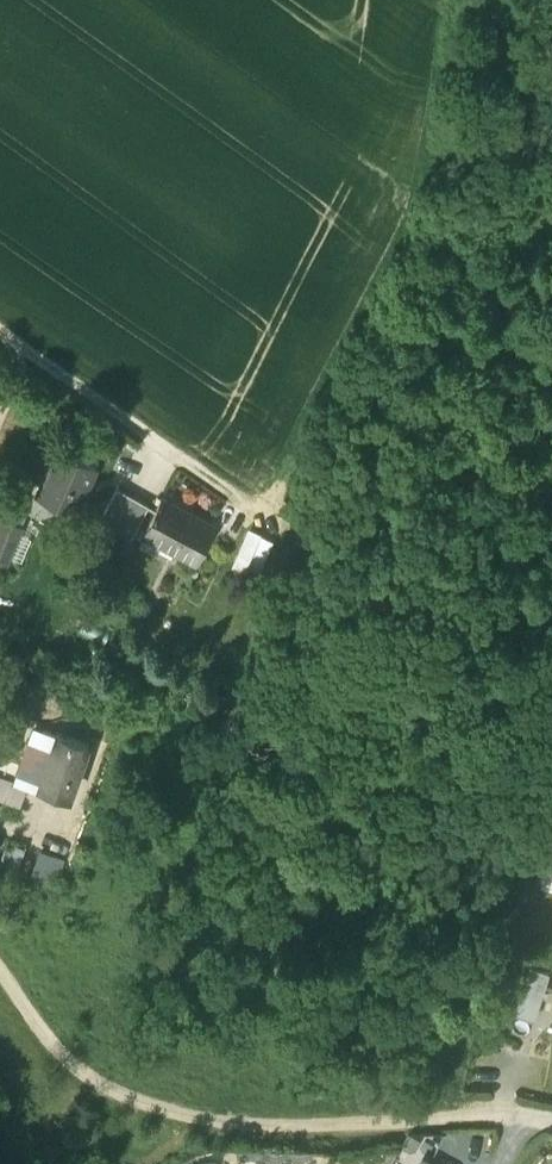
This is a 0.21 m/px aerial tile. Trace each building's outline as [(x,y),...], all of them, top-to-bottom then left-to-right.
[(95,462),(56,444),(36,486),(75,504),(95,462)] [(117,481),(100,512),(116,521),(133,490),(117,481)] [(133,490),(116,521),(130,529),(147,497),(133,490)] [(213,519),(160,492),(143,525),(196,553),(213,519)] [(2,510),(0,515),(0,535),(11,540),(21,518),(2,510)] [(86,733),(56,723),(38,775),(68,786),(86,733)] [(0,761),(0,762),(0,784),(19,791),(26,770),(0,761)] [(548,974),(530,968),(515,1013),(533,1019),(548,974)]
